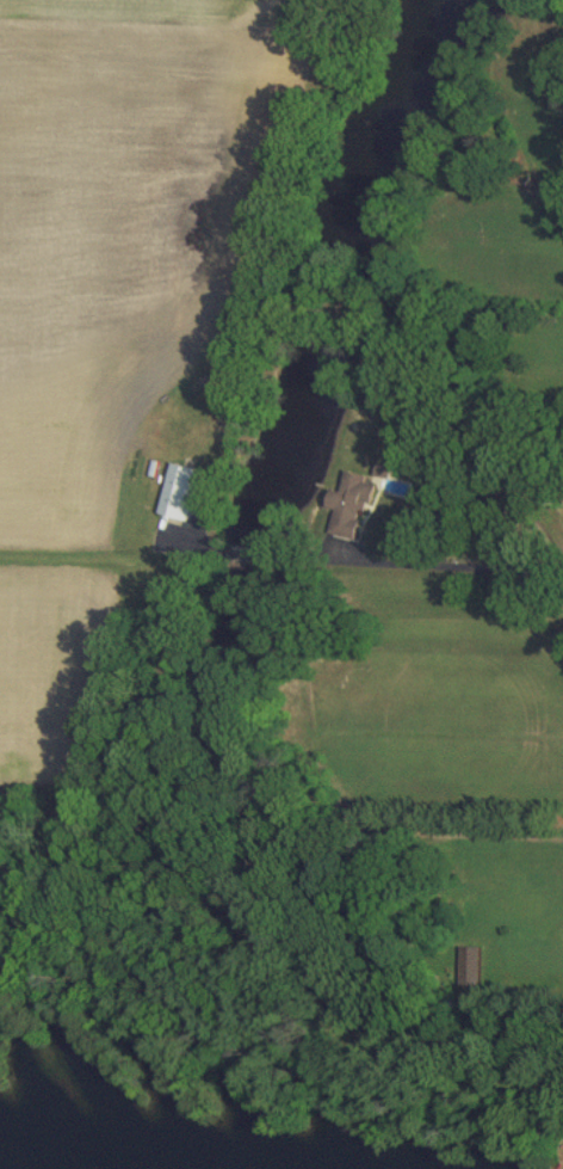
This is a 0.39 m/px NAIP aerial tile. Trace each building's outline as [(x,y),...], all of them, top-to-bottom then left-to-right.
[(199,469),(169,461),(155,511),(184,520),(199,469)] [(372,472),(387,476),(390,465),(374,461),(372,472)] [(351,537),(359,508),(365,509),(372,483),(363,480),(364,474),(343,469),(338,490),(328,487),(324,505),(333,507),(327,531),(351,537)]
